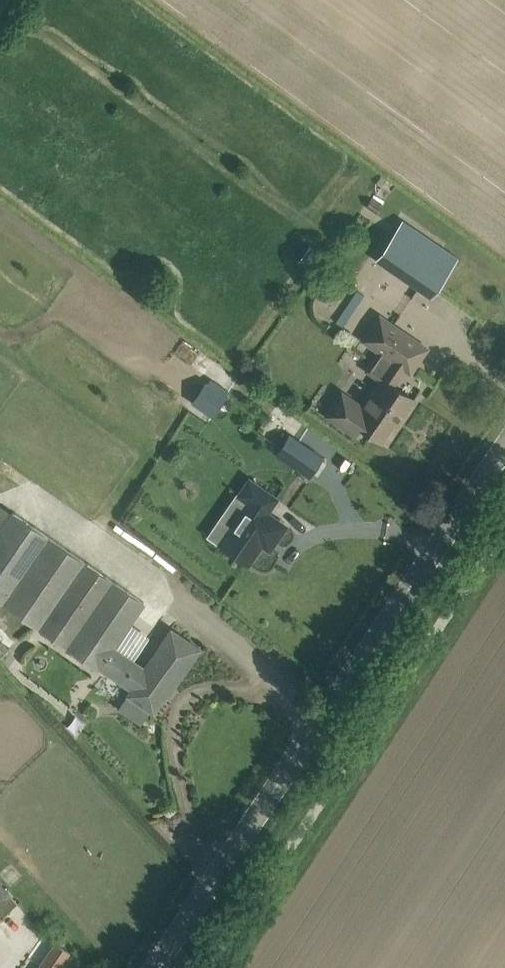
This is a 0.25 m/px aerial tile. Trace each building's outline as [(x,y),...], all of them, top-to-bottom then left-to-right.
[(375,258),(417,287),(430,296),(457,256),(402,219),(375,258)] [(361,439),(367,429),(382,439),(398,416),(401,418),(414,399),(393,384),(405,368),(411,372),(428,347),(379,315),(361,341),(391,361),(363,403),(341,389),(324,414),(361,439)] [(200,388),(202,389),(207,392),(198,406),(212,415),(221,402),(225,395),(207,382),(205,381),(200,388)] [(301,421),(294,430),(308,442),(315,432),(301,421)] [(276,454),(310,476),(324,456),(290,433),(276,454)] [(250,502),(221,543),(248,562),(267,535),(275,540),(285,525),(267,512),(276,499),(249,480),(239,494),(250,502)] [(184,636),(172,628),(145,667),(114,645),(144,601),(0,502),(0,601),(100,669),(101,667),(133,688),(128,695),(154,712),(171,687),(173,688),(201,648),(184,636)] [(10,645),(0,634),(0,654),(10,645)] [(0,882),(0,918),(18,902),(0,882)] [(71,952),(55,942),(37,967),(60,967),(71,952)]
